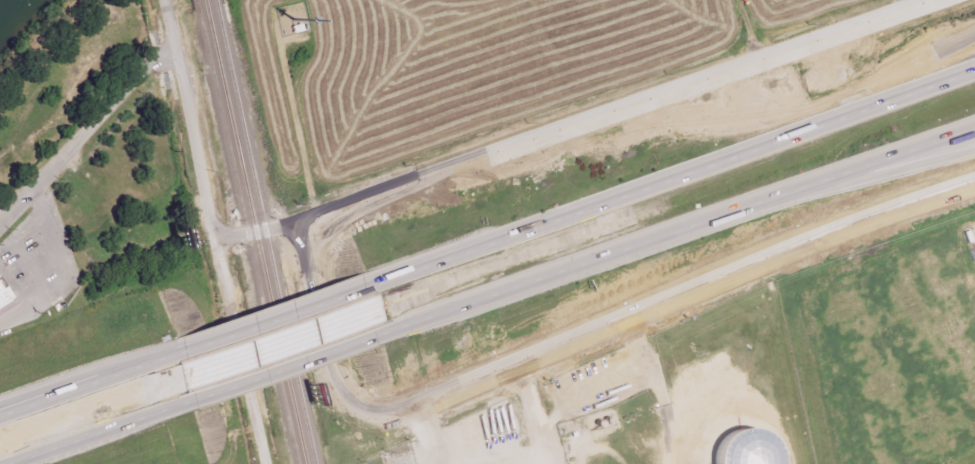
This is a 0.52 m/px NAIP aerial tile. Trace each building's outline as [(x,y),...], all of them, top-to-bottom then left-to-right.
[(13,303),(0,311),(0,281),(13,303)] [(736,429),(709,439),(708,463),(768,463),(769,449),(762,430),(736,429)]
